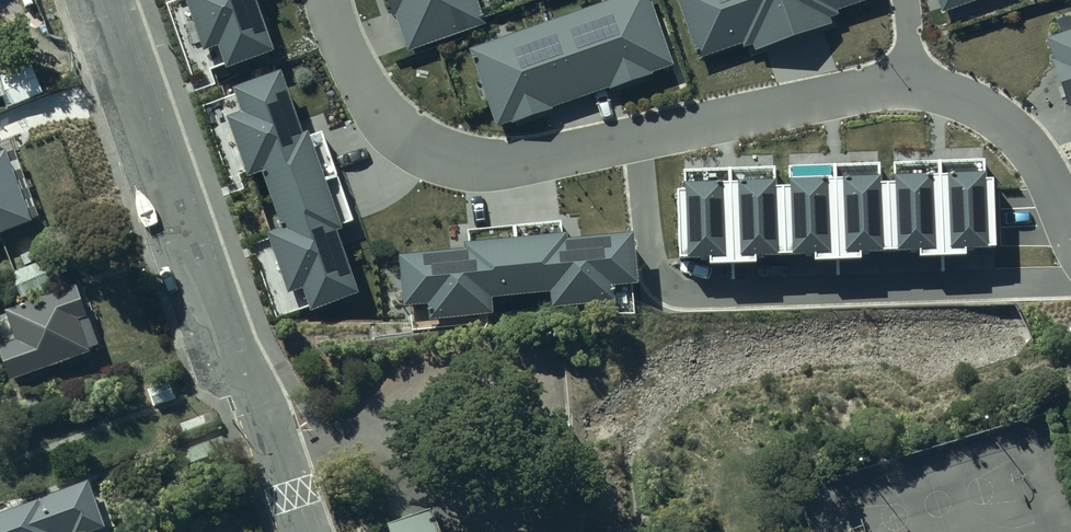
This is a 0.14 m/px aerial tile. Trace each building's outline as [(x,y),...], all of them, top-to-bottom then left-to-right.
[(202,49),(217,44),(226,69),(274,52),(256,0),(185,0),(202,49)] [(486,23),(477,0),(388,0),(393,14),(396,13),(409,50),(486,23)] [(553,109),(552,106),(610,86),(610,89),(653,74),(652,71),(674,63),(651,0),(604,0),(605,1),(469,48),(496,125),(511,120),(512,123),(553,109)] [(697,59),(742,42),(744,47),(753,44),(755,50),(831,23),(829,18),(839,14),(837,9),(863,0),(678,0),(697,59)] [(943,12),(977,0),(938,0),(943,12)] [(1070,109),(1070,25),(1044,34),(1070,109)] [(6,108),(44,94),(32,63),(0,75),(0,92),(6,108)] [(283,226),(267,232),(287,291),(303,285),(311,310),(359,293),(337,230),(343,228),(310,131),(305,133),(284,71),(234,88),(242,111),(226,116),(247,176),(264,170),(283,226)] [(0,152),(0,245),(39,232),(11,148),(0,152)] [(967,246),(997,245),(994,177),(986,177),(985,158),(895,162),(896,181),(880,182),(879,162),(787,165),(788,186),(774,186),(773,165),(683,168),(684,189),(678,189),(680,255),(710,254),(710,262),(756,261),(756,253),(815,251),(816,259),(862,257),(861,250),(922,248),(922,256),(967,254),(967,246)] [(550,290),(552,307),(614,301),(613,285),(639,282),(634,231),(566,238),(566,232),(464,242),(464,247),(399,253),(404,305),(428,303),(430,320),(493,313),(491,295),(550,290)] [(88,347),(98,343),(89,317),(79,321),(78,318),(86,315),(74,284),(4,309),(16,340),(0,346),(0,354),(9,378),(89,349),(88,347)] [(148,386),(153,402),(173,395),(168,379),(148,386)] [(212,436),(170,452),(181,480),(222,464),(212,436)] [(0,512),(0,531),(78,531),(100,523),(81,478),(0,512)] [(388,524),(391,531),(440,531),(432,509),(388,524)]
